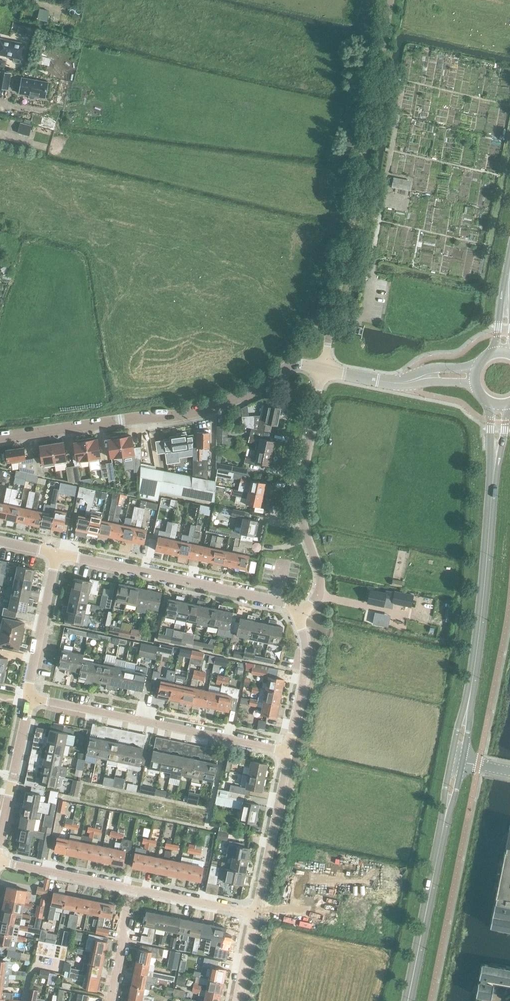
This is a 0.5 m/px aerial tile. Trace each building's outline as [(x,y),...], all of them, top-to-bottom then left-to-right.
[(14,57),(14,58),(14,61),(16,62),(17,63),(19,62),(21,60),(21,59),(22,59),(25,44),(0,39),(0,54),(14,57)] [(8,90),(11,74),(0,72),(0,88),(8,90)] [(36,96),(45,98),(48,82),(23,78),(20,94),(30,95),(30,97),(31,98),(32,99),(34,99),(35,98),(36,96)] [(394,178),(392,187),(408,190),(410,181),(394,178)] [(270,406),(264,405),(259,429),(270,432),(272,424),(277,426),(281,408),(270,406)] [(255,416),(243,416),(243,429),(254,428),(255,416)] [(227,438),(227,426),(218,426),(217,442),(233,445),(233,438),(227,438)] [(171,438),(164,439),(167,464),(179,462),(178,450),(193,448),(193,435),(186,436),(186,432),(177,433),(177,435),(170,436),(171,438)] [(193,460),(202,460),(203,448),(210,448),(210,432),(197,432),(197,448),(193,449),(193,456),(193,460)] [(120,436),(123,458),(132,457),(132,459),(134,459),(134,472),(140,472),(140,459),(141,459),(141,447),(140,450),(134,451),(132,436),(129,436),(128,434),(120,436)] [(114,459),(123,458),(120,436),(111,437),(111,439),(108,439),(111,458),(114,457),(114,459)] [(257,443),(256,450),(272,453),(274,441),(250,436),(249,441),(257,443)] [(94,438),(85,439),(89,461),(98,460),(97,458),(101,457),(98,439),(95,439),(94,438)] [(72,466),(75,483),(81,484),(78,466),(81,465),(81,462),(89,461),(85,439),(77,440),(77,442),(74,443),(76,455),(73,455),(74,463),(74,462),(75,466),(72,466)] [(64,442),(52,444),(55,465),(67,463),(64,442)] [(34,462),(36,475),(45,477),(43,467),(55,465),(52,444),(40,446),(42,460),(34,462)] [(27,473),(36,475),(34,462),(34,458),(26,459),(24,447),(6,450),(6,452),(4,452),(6,460),(7,460),(8,462),(11,461),(12,463),(19,462),(20,471),(27,473)] [(272,453),(256,450),(254,457),(246,455),(245,460),(269,466),(272,453)] [(193,460),(193,471),(193,477),(176,473),(164,471),(160,491),(213,501),(215,492),(216,485),(216,481),(208,480),(208,460),(202,460),(193,460)] [(218,469),(219,469),(236,473),(251,476),(252,470),(218,462),(218,469)] [(108,476),(109,480),(107,463),(101,464),(102,477),(108,476)] [(107,463),(109,480),(115,479),(112,463),(107,463)] [(69,482),(75,483),(72,466),(66,467),(69,482)] [(164,471),(141,467),(139,497),(158,501),(160,491),(164,471)] [(236,473),(219,469),(217,477),(234,480),(236,473)] [(16,471),(16,473),(15,477),(26,479),(27,473),(20,471),(16,470),(16,471)] [(241,478),(239,490),(263,495),(265,483),(241,478)] [(61,483),(59,493),(75,497),(77,486),(61,483)] [(226,487),(216,485),(215,492),(225,494),(226,487)] [(84,498),(85,495),(86,489),(86,488),(80,487),(78,497),(84,498)] [(6,519),(12,490),(7,489),(4,504),(0,503),(0,517),(6,519)] [(40,526),(51,528),(57,502),(59,490),(54,489),(49,513),(43,512),(40,526)] [(263,495),(239,490),(232,489),(230,495),(248,499),(237,497),(236,502),(260,507),(263,495)] [(6,519),(17,521),(20,507),(21,500),(15,499),(17,491),(12,490),(6,519)] [(17,521),(28,523),(35,493),(30,492),(26,509),(20,507),(17,521)] [(98,534),(110,536),(117,501),(119,493),(114,492),(108,522),(101,520),(98,534)] [(28,523),(40,526),(43,512),(36,511),(40,494),(35,493),(28,523)] [(110,536),(121,539),(124,525),(118,524),(122,506),(121,505),(122,497),(127,498),(127,495),(119,493),(117,501),(110,536)] [(141,500),(139,507),(133,541),(144,544),(147,530),(141,528),(146,501),(141,500)] [(57,502),(51,528),(63,531),(67,512),(60,511),(62,503),(57,502)] [(76,529),(87,532),(93,506),(93,505),(88,504),(85,517),(78,516),(76,529)] [(201,505),(200,514),(210,516),(211,507),(201,505)] [(87,532),(98,534),(101,520),(103,512),(97,511),(98,507),(93,506),(87,532)] [(121,539),(133,541),(139,507),(134,506),(130,526),(124,525),(121,539)] [(234,509),(232,516),(244,518),(241,533),(254,536),(254,534),(256,535),(258,525),(256,525),(257,520),(245,518),(246,512),(234,509)] [(167,552),(178,555),(181,541),(175,540),(179,523),(173,522),(171,533),(167,552)] [(190,557),(196,525),(191,524),(189,536),(183,534),(181,541),(178,555),(190,557)] [(190,557),(201,560),(204,546),(198,545),(202,526),(197,524),(196,525),(190,557)] [(241,533),(233,532),(209,526),(208,531),(240,538),(241,533)] [(155,550),(167,552),(171,533),(159,531),(155,550)] [(201,560),(212,562),(218,536),(213,535),(210,547),(204,546),(201,560)] [(212,562),(224,565),(227,551),(221,550),(224,538),(218,536),(212,562)] [(224,565),(235,567),(241,541),(240,541),(241,539),(236,538),(233,552),(227,551),(224,565)] [(241,541),(235,567),(247,569),(250,556),(243,554),(245,546),(252,547),(253,541),(246,540),(246,541),(241,539),(240,541),(241,541)] [(17,566),(15,577),(37,582),(38,578),(33,577),(35,570),(17,566)] [(15,577),(13,587),(30,591),(32,584),(37,585),(37,582),(15,577)] [(68,584),(67,588),(97,594),(98,591),(96,590),(99,580),(90,579),(90,581),(74,578),(73,585),(68,584)] [(115,601),(126,603),(131,581),(127,580),(126,585),(119,583),(115,601)] [(126,603),(137,605),(141,588),(134,586),(135,581),(131,581),(126,603)] [(137,605),(147,607),(152,585),(149,584),(148,589),(141,588),(137,605)] [(152,585),(147,607),(158,610),(162,592),(155,591),(156,586),(152,585)] [(6,597),(11,598),(33,603),(34,599),(29,598),(30,591),(13,587),(8,586),(6,597)] [(71,592),(70,599),(87,603),(88,598),(93,599),(95,594),(97,594),(67,588),(66,591),(71,592)] [(393,603),(410,607),(413,595),(395,591),(395,592),(386,590),(386,593),(371,590),(368,603),(392,608),(393,603)] [(165,616),(176,619),(181,596),(177,595),(176,600),(169,599),(165,616)] [(176,619),(187,621),(190,603),(183,602),(184,597),(181,596),(176,619)] [(33,603),(11,598),(9,608),(4,607),(2,615),(16,618),(17,611),(26,613),(27,605),(32,606),(33,603)] [(63,605),(63,609),(85,614),(87,603),(70,599),(68,606),(63,605)] [(187,621),(197,623),(202,601),(198,600),(197,605),(190,603),(187,621)] [(197,623),(208,625),(211,608),(204,606),(205,601),(202,601),(197,623)] [(208,625),(218,627),(223,605),(219,604),(218,609),(211,608),(208,625)] [(223,605),(218,627),(217,633),(232,636),(233,632),(236,622),(237,613),(226,611),(227,606),(223,605)] [(85,614),(63,609),(62,612),(67,613),(65,621),(87,625),(89,614),(85,614)] [(373,623),(380,625),(383,614),(375,612),(373,623)] [(236,635),(247,638),(252,615),(248,615),(247,619),(240,618),(239,622),(237,633),(236,635)] [(247,638),(258,640),(262,622),(255,621),(256,616),(252,615),(247,638)] [(1,631),(24,636),(26,628),(23,628),(24,622),(0,617),(0,622),(3,623),(1,631)] [(258,640),(269,642),(273,620),(270,619),(269,624),(262,622),(258,640)] [(114,626),(110,626),(108,633),(119,636),(119,635),(120,630),(121,628),(122,620),(119,620),(118,621),(117,623),(116,623),(114,626)] [(273,620),(269,642),(279,645),(283,627),(276,625),(277,621),(273,620)] [(121,628),(120,630),(119,635),(119,636),(130,638),(131,630),(121,628)] [(1,631),(0,636),(0,645),(19,649),(20,643),(22,644),(24,636),(1,631)] [(171,642),(172,636),(159,633),(157,639),(171,642)] [(192,647),(193,640),(194,637),(188,635),(186,645),(192,647)] [(171,642),(182,644),(183,639),(172,636),(171,642)] [(192,647),(203,649),(204,642),(193,640),(192,647)] [(204,642),(203,649),(213,651),(214,646),(215,645),(204,642)] [(141,648),(139,656),(156,660),(158,651),(159,647),(141,644),(141,648)] [(159,647),(158,651),(173,654),(174,647),(159,644),(159,647)] [(180,648),(179,655),(191,658),(192,650),(180,648)] [(254,660),(255,655),(255,651),(245,648),(243,657),(254,660)] [(65,673),(69,674),(73,652),(62,650),(58,667),(66,669),(65,673)] [(192,650),(191,658),(202,660),(204,653),(192,650)] [(79,678),(84,654),(73,652),(69,674),(72,675),(73,670),(80,672),(79,678)] [(85,684),(89,685),(93,662),(94,659),(83,657),(84,654),(79,678),(86,679),(85,684)] [(110,689),(114,667),(115,663),(104,661),(104,664),(100,682),(107,683),(106,688),(110,689)] [(93,681),(100,682),(104,664),(93,662),(89,685),(92,685),(93,681)] [(114,685),(121,686),(125,669),(114,667),(110,689),(113,690),(114,685)] [(268,683),(267,689),(281,692),(284,680),(267,676),(268,670),(253,667),(252,671),(251,673),(264,676),(263,682),(268,683)] [(127,693),(131,693),(135,671),(125,669),(121,686),(128,688),(127,693)] [(182,701),(193,703),(196,688),(198,680),(200,671),(194,670),(190,687),(185,686),(182,701)] [(135,671),(131,693),(134,694),(135,689),(143,691),(146,673),(135,671)] [(222,686),(224,676),(225,674),(219,672),(216,684),(222,686)] [(168,698),(169,698),(173,683),(175,675),(169,674),(168,675),(167,675),(166,682),(161,680),(159,689),(157,689),(155,698),(168,700),(168,698)] [(169,698),(182,701),(185,686),(173,683),(169,698)] [(222,686),(220,693),(217,708),(229,711),(230,709),(236,710),(239,697),(238,697),(240,689),(228,687),(222,686)] [(254,687),(252,694),(260,695),(261,688),(254,687)] [(193,703),(205,706),(208,691),(196,688),(193,703)] [(261,688),(260,695),(259,700),(264,701),(279,704),(281,692),(267,689),(261,688)] [(205,706),(217,708),(220,693),(208,691),(205,706)] [(276,717),(279,704),(264,701),(259,700),(241,697),(240,703),(263,707),(261,714),(276,717)] [(64,725),(54,723),(53,729),(63,731),(64,725)] [(49,737),(44,736),(43,739),(65,744),(73,745),(75,735),(68,734),(68,733),(50,729),(49,737)] [(97,756),(102,734),(106,735),(107,731),(99,729),(97,738),(90,737),(85,761),(96,763),(97,756)] [(112,741),(108,759),(107,764),(117,766),(118,761),(123,739),(127,739),(128,735),(121,733),(118,743),(112,741)] [(97,756),(108,759),(112,741),(105,740),(106,735),(102,734),(97,756)] [(140,764),(145,765),(148,752),(143,751),(144,748),(143,748),(146,735),(143,734),(140,747),(133,745),(129,763),(128,768),(139,770),(141,769),(141,767),(140,765),(140,764)] [(47,744),(46,751),(63,755),(65,744),(43,739),(44,736),(40,735),(38,742),(47,744)] [(117,766),(128,768),(129,763),(133,745),(126,744),(127,739),(123,739),(118,761),(117,766)] [(160,770),(165,747),(169,748),(170,744),(162,742),(161,751),(153,750),(153,753),(148,752),(145,765),(150,766),(150,768),(160,770)] [(160,770),(171,772),(175,754),(168,753),(169,748),(165,747),(160,770)] [(182,774),(186,752),(190,753),(191,748),(184,747),(182,756),(175,754),(171,772),(170,777),(180,779),(182,774)] [(44,758),(40,757),(39,760),(61,765),(63,755),(46,751),(44,758)] [(196,759),(192,776),(191,782),(202,784),(203,779),(207,756),(211,757),(212,753),(205,751),(203,760),(196,759)] [(182,774),(192,776),(196,759),(189,757),(190,753),(186,752),(182,774)] [(231,763),(232,757),(225,755),(222,769),(229,770),(231,763)] [(43,765),(41,772),(59,776),(61,765),(39,760),(40,757),(35,756),(34,763),(43,765)] [(210,762),(211,757),(207,756),(203,779),(214,781),(218,764),(210,762)] [(241,757),(240,764),(250,767),(249,774),(264,777),(267,764),(252,761),(252,760),(241,757)] [(26,780),(25,784),(45,788),(46,784),(57,787),(58,787),(60,786),(61,785),(63,777),(59,776),(41,772),(40,779),(26,776),(26,780)] [(231,784),(229,791),(245,794),(247,788),(262,791),(264,777),(249,774),(246,787),(231,784)] [(77,796),(81,781),(74,780),(70,795),(77,796)] [(44,795),(45,788),(25,784),(32,786),(31,792),(26,791),(24,803),(38,806),(55,809),(57,804),(56,804),(59,792),(51,790),(48,803),(39,801),(41,794),(44,795)] [(139,792),(155,795),(157,788),(141,785),(139,792)] [(245,794),(229,791),(218,789),(217,796),(243,801),(240,820),(251,822),(251,823),(256,824),(258,816),(257,816),(259,804),(251,802),(252,796),(245,794)] [(199,796),(188,794),(187,802),(197,804),(199,796)] [(58,811),(64,812),(66,801),(60,800),(58,811)] [(22,814),(22,815),(36,818),(37,811),(46,813),(46,814),(54,815),(55,809),(38,806),(24,803),(23,808),(21,808),(20,814),(22,814)] [(22,815),(19,827),(33,830),(36,818),(22,815)] [(65,827),(71,828),(73,819),(67,818),(65,827)] [(96,828),(94,838),(98,838),(99,834),(101,835),(103,825),(97,823),(96,828)] [(509,824),(505,846),(506,846),(505,851),(504,851),(495,896),(494,903),(489,926),(498,927),(498,924),(503,925),(503,928),(509,930),(509,824)] [(220,825),(217,838),(227,840),(229,833),(236,834),(237,828),(220,825)] [(93,837),(94,838),(96,828),(89,826),(88,832),(91,832),(90,837),(93,837)] [(51,833),(42,832),(33,830),(19,827),(18,832),(16,832),(15,838),(17,838),(17,839),(19,840),(17,848),(30,850),(33,836),(41,838),(39,850),(47,851),(51,833)] [(117,832),(116,837),(123,839),(124,834),(125,829),(118,828),(118,832),(117,832)] [(55,851),(66,853),(69,839),(58,837),(55,851)] [(92,844),(89,858),(101,860),(103,846),(97,845),(99,839),(98,838),(94,838),(93,837),(92,844)] [(150,845),(151,840),(144,838),(143,843),(145,844),(144,848),(149,849),(150,845)] [(66,853),(78,856),(81,842),(69,839),(66,853)] [(226,856),(233,857),(248,860),(250,848),(244,847),(244,843),(229,840),(226,856)] [(114,848),(111,862),(123,865),(126,851),(120,850),(121,843),(116,841),(114,848)] [(78,856),(89,858),(92,844),(81,842),(78,856)] [(195,849),(194,853),(201,855),(203,845),(196,844),(195,849)] [(101,860),(111,862),(114,848),(103,846),(101,860)] [(133,867),(144,869),(147,855),(135,853),(133,867)] [(155,871),(167,874),(169,860),(170,855),(165,854),(164,859),(158,857),(155,871)] [(144,869),(155,871),(158,857),(147,855),(144,869)] [(218,861),(217,866),(225,868),(231,869),(246,872),(248,860),(233,857),(232,864),(218,861)] [(167,874),(178,876),(181,862),(169,860),(167,874)] [(178,876),(189,878),(192,864),(181,862),(178,876)] [(192,864),(189,878),(201,881),(203,867),(192,864)] [(225,868),(217,866),(211,865),(208,882),(222,885),(223,880),(243,884),(246,872),(231,869),(225,868)] [(7,886),(5,898),(25,902),(27,891),(7,886)] [(38,886),(36,893),(42,894),(39,905),(44,906),(48,888),(38,886)] [(56,906),(63,907),(66,894),(53,892),(48,919),(53,920),(56,906)] [(63,907),(75,910),(78,897),(66,894),(63,907)] [(75,910),(87,912),(90,899),(89,899),(89,897),(84,896),(83,898),(78,897),(75,910)] [(5,898),(3,909),(23,913),(24,907),(33,909),(34,904),(25,902),(5,898)] [(87,912),(99,915),(102,902),(97,901),(97,899),(91,898),(91,900),(90,899),(87,912)] [(102,902),(99,915),(98,920),(97,926),(96,932),(108,935),(109,929),(102,927),(105,916),(112,917),(113,909),(115,910),(117,903),(108,901),(107,903),(102,902)] [(3,909),(0,920),(20,925),(22,918),(30,920),(31,915),(23,913),(3,909)] [(152,944),(155,928),(158,914),(147,911),(144,925),(150,926),(148,936),(142,935),(140,942),(152,944)] [(155,928),(166,930),(169,916),(158,914),(155,928)] [(166,930),(178,932),(181,918),(169,916),(166,930)] [(178,932),(189,934),(192,920),(181,918),(178,932)] [(197,954),(201,937),(203,923),(198,922),(198,920),(194,919),(193,921),(192,920),(189,934),(196,936),(193,953),(197,954)] [(0,921),(0,932),(18,936),(19,929),(28,931),(29,926),(20,925),(0,920),(0,921)] [(208,956),(212,939),(215,925),(203,923),(201,937),(207,938),(204,955),(208,956)] [(215,925),(212,939),(217,940),(214,957),(227,959),(229,949),(222,947),(226,927),(215,925)] [(0,932),(0,944),(9,946),(11,941),(17,942),(17,941),(26,942),(27,938),(18,936),(0,932)] [(86,950),(92,951),(105,953),(105,949),(107,949),(108,943),(107,943),(107,941),(102,940),(103,936),(89,933),(86,950)] [(36,954),(42,955),(45,941),(40,940),(39,940),(36,954)] [(42,955),(47,956),(50,942),(46,941),(45,941),(42,955)] [(47,956),(53,957),(56,944),(50,942),(47,956)] [(53,957),(59,958),(61,945),(56,944),(53,957)] [(61,945),(59,958),(65,960),(68,946),(61,945)] [(139,949),(136,961),(149,963),(154,964),(156,957),(162,958),(164,949),(153,947),(152,951),(139,949)] [(86,954),(85,962),(102,965),(104,965),(105,960),(104,958),(105,953),(92,951),(86,950),(78,948),(78,953),(86,954)] [(8,949),(7,956),(26,959),(30,960),(31,954),(8,949)] [(15,975),(26,976),(28,972),(10,969),(8,969),(8,961),(0,960),(0,973),(15,975)] [(135,969),(134,973),(168,980),(175,981),(176,977),(148,971),(149,963),(136,961),(136,962),(135,962),(133,967),(135,969)] [(169,961),(167,967),(177,969),(179,963),(169,961)] [(71,967),(70,972),(87,975),(100,977),(102,965),(85,962),(83,970),(71,967)] [(491,998),(493,984),(485,983),(486,979),(509,983),(509,969),(481,964),(479,978),(480,978),(480,982),(478,982),(475,996),(491,998)] [(194,975),(209,978),(224,981),(226,969),(203,965),(202,972),(195,970),(194,975)] [(87,975),(70,972),(69,977),(86,981),(84,988),(97,990),(97,989),(99,989),(100,984),(99,982),(100,977),(87,975)] [(3,985),(3,977),(15,979),(15,975),(0,973),(0,985),(3,985)] [(56,974),(49,973),(47,983),(54,985),(56,974)] [(132,984),(132,985),(144,988),(150,989),(151,983),(166,986),(168,980),(134,973),(133,978),(131,978),(130,984),(132,984)] [(186,977),(178,976),(177,984),(184,985),(186,977)] [(195,983),(194,987),(206,990),(222,993),(224,981),(209,978),(208,984),(202,983),(202,984),(195,983)] [(1,997),(1,998),(6,998),(13,999),(13,993),(2,992),(3,985),(0,985),(0,997),(1,997)] [(142,999),(146,1000),(149,1000),(153,1000),(154,997),(143,995),(144,988),(132,985),(131,987),(130,986),(128,992),(130,993),(129,997),(142,999)] [(204,1000),(220,1000),(222,993),(206,990),(194,987),(193,993),(200,994),(200,995),(205,996),(204,1000)] [(44,999),(37,997),(38,990),(30,988),(27,1000),(44,1000),(44,999)]
